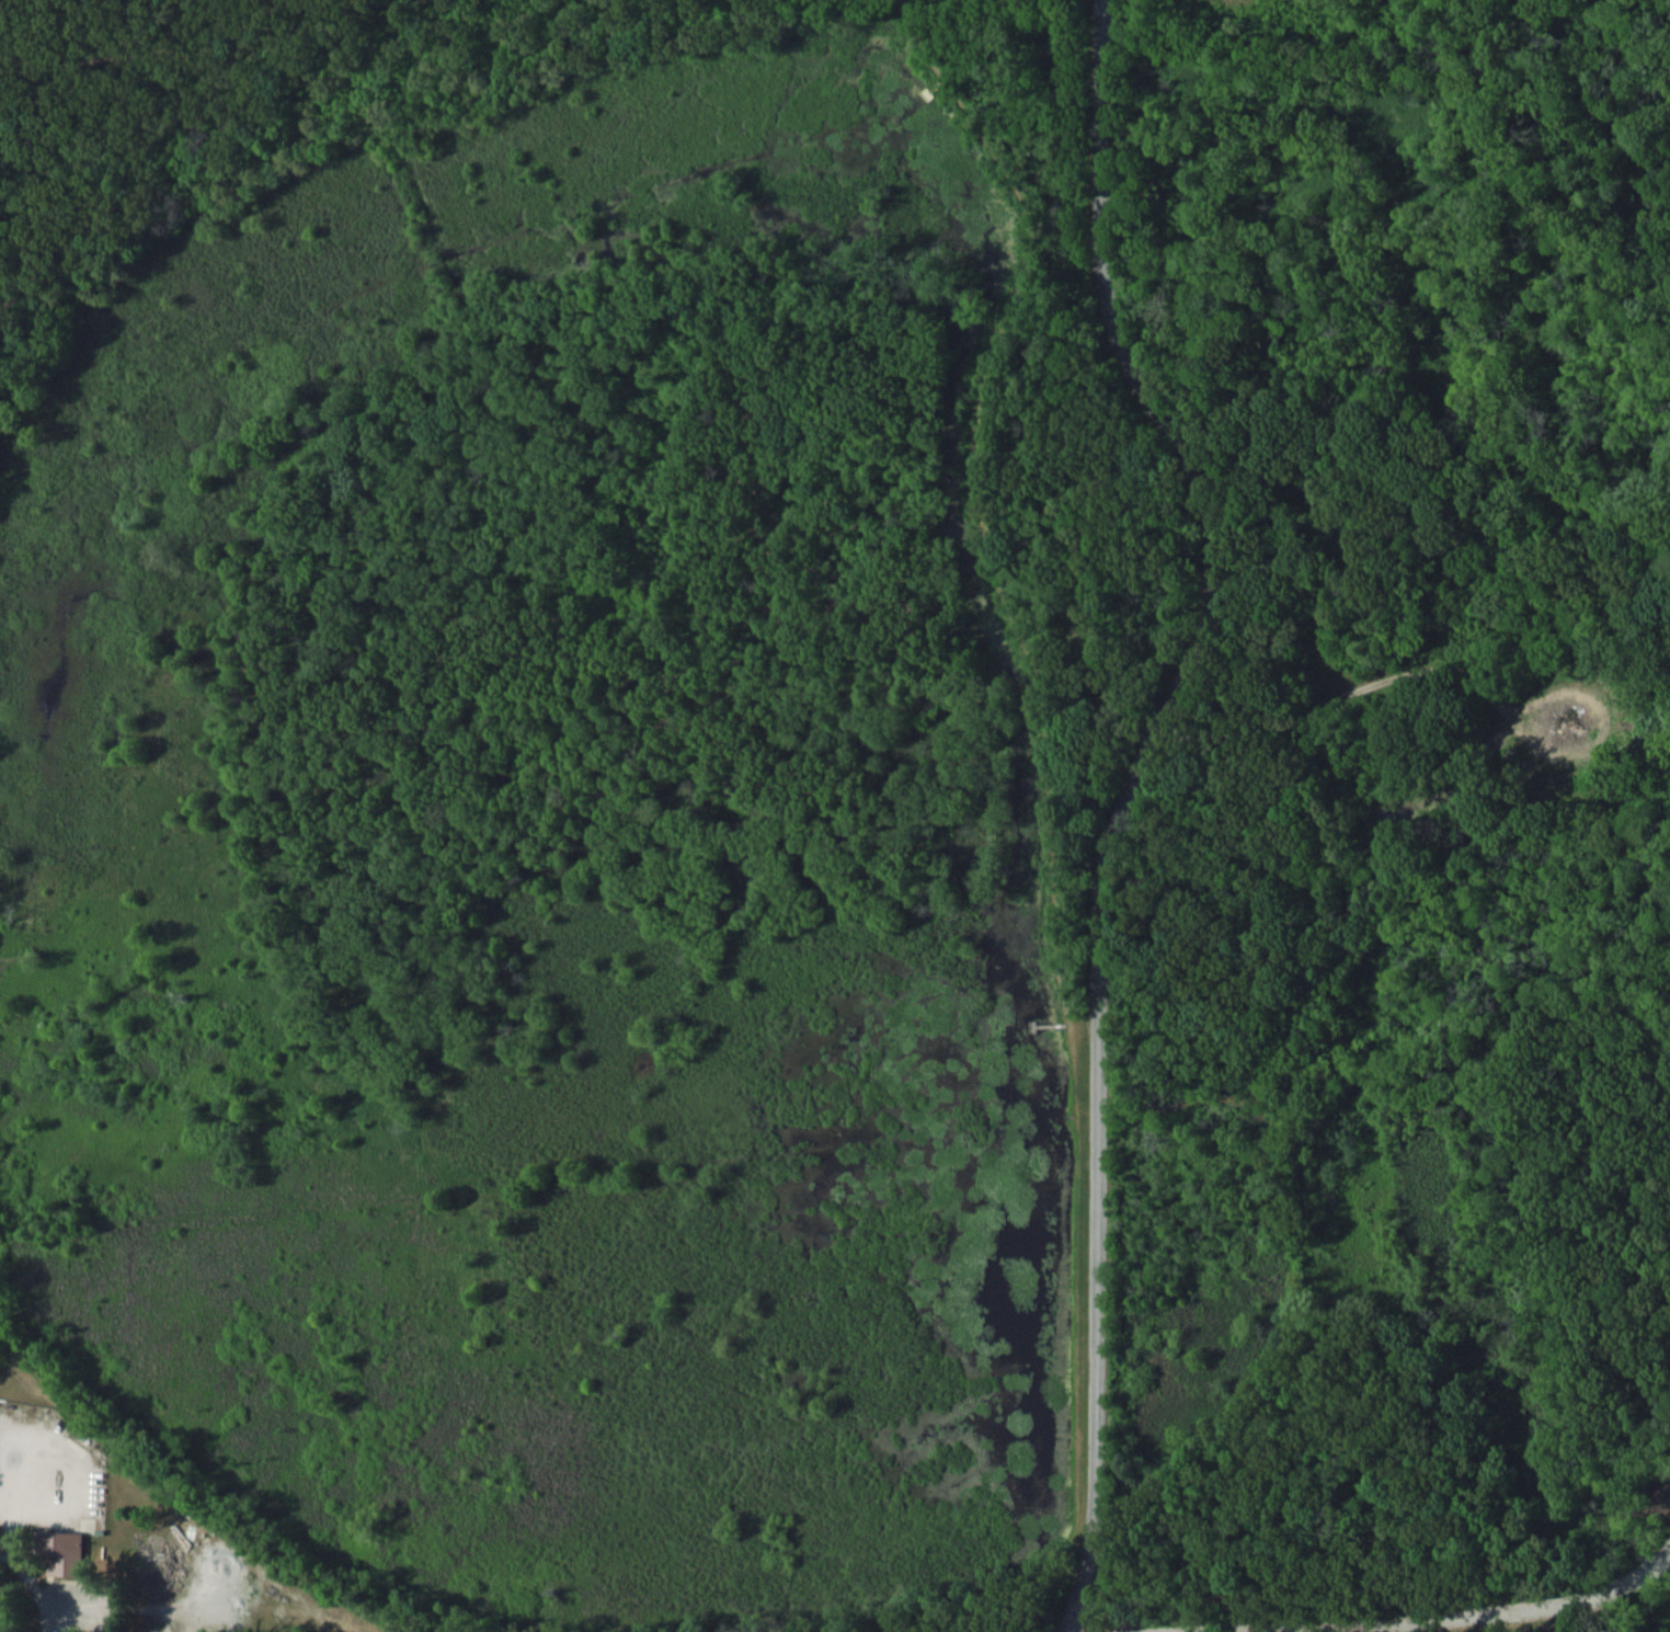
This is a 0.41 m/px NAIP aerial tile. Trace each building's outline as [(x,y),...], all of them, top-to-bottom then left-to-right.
[(85,1533),(46,1533),(46,1579),(85,1579),(85,1533)]
